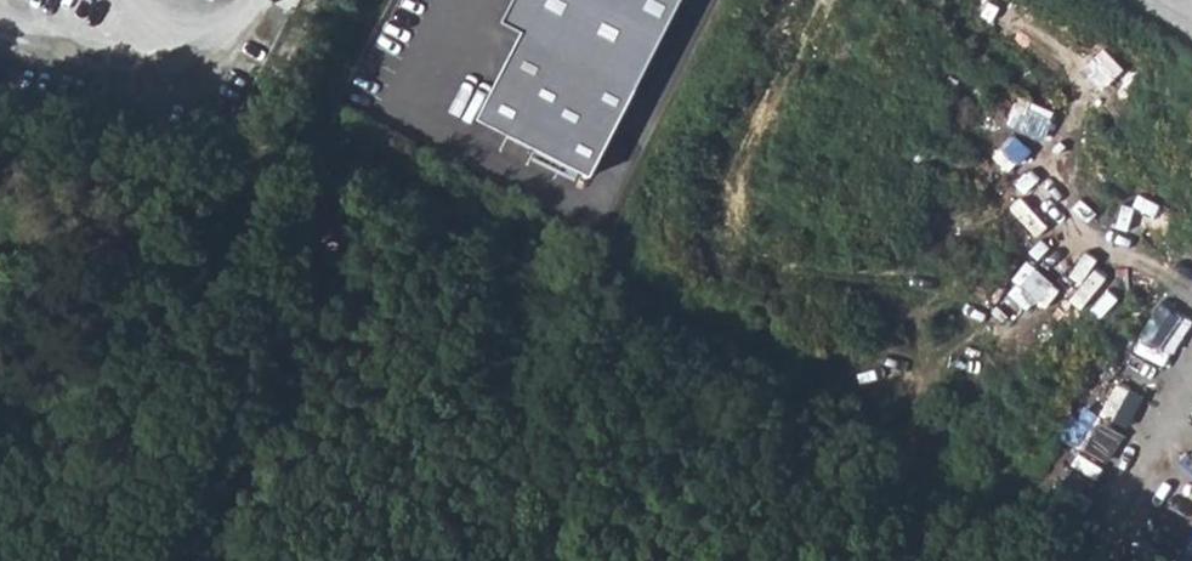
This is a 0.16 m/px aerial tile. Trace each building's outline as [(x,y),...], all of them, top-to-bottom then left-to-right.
[(681,0),(512,0),(502,21),(522,31),(481,123),(592,179),(681,0)]
